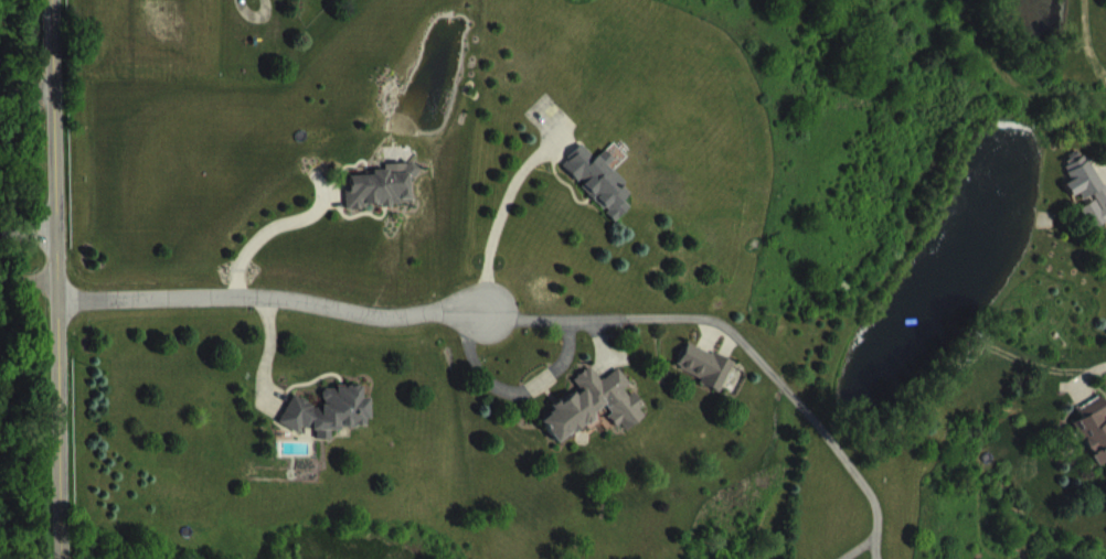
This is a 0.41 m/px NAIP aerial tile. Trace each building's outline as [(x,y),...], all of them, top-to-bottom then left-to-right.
[(601,175),(588,161),(567,181),(585,200),(584,201),(620,238),(635,223),(629,216),(637,208),(613,183),(620,176),(610,166),(601,175)] [(1089,170),(1074,179),(1075,180),(1070,183),(1078,195),(1069,201),(1077,213),(1085,208),(1093,220),(1085,225),(1099,246),(1105,241),(1105,196),(1089,170)] [(352,226),(372,226),(372,222),(417,221),(416,195),(425,195),(425,180),(390,181),(390,186),(378,187),(378,192),(351,193),(352,226)] [(725,409),(738,378),(694,359),(683,383),(706,394),(703,399),(725,409)] [(560,460),(600,435),(596,429),(609,421),(626,448),(651,432),(632,403),(634,401),(624,385),(605,397),(596,384),(578,395),(586,407),(543,433),(560,460)] [(373,445),(374,415),(366,414),(366,403),(342,402),(340,401),(338,405),(329,405),(328,407),(327,419),(324,425),(298,411),(283,440),(302,449),(305,443),(312,444),(320,448),(320,456),(334,456),(335,444),(373,445)] [(1088,434),(1080,439),(1104,482),(1105,480),(1105,413),(1083,425),(1088,434)]
